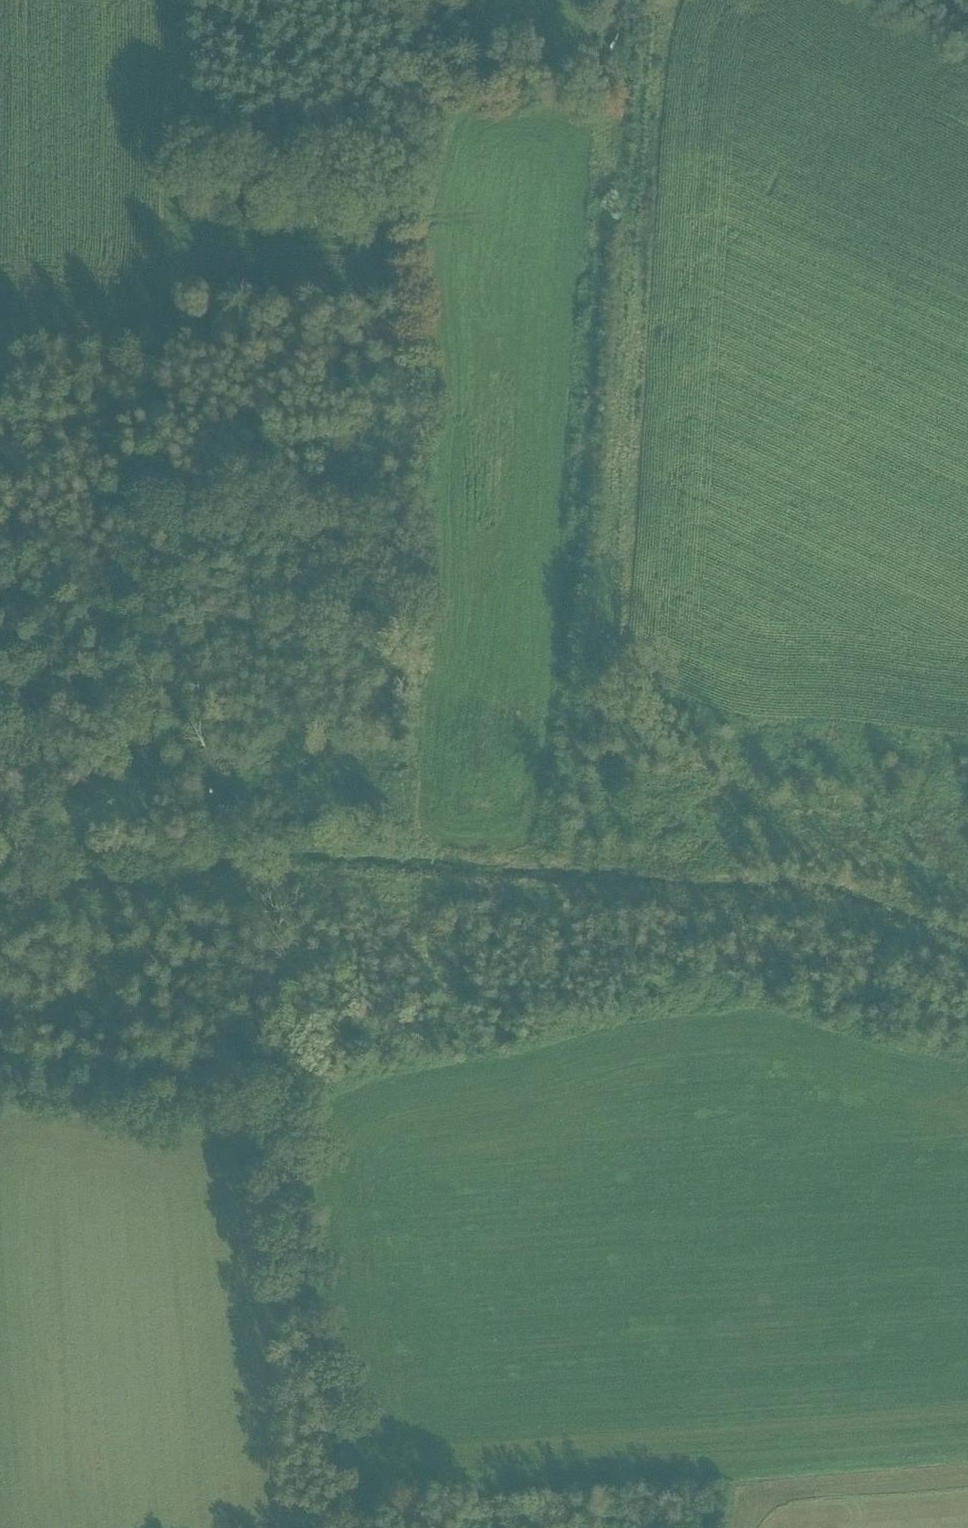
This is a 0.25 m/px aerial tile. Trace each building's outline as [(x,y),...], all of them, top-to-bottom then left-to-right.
[(729,242),(738,228),(728,222),(719,236),(729,242)]
